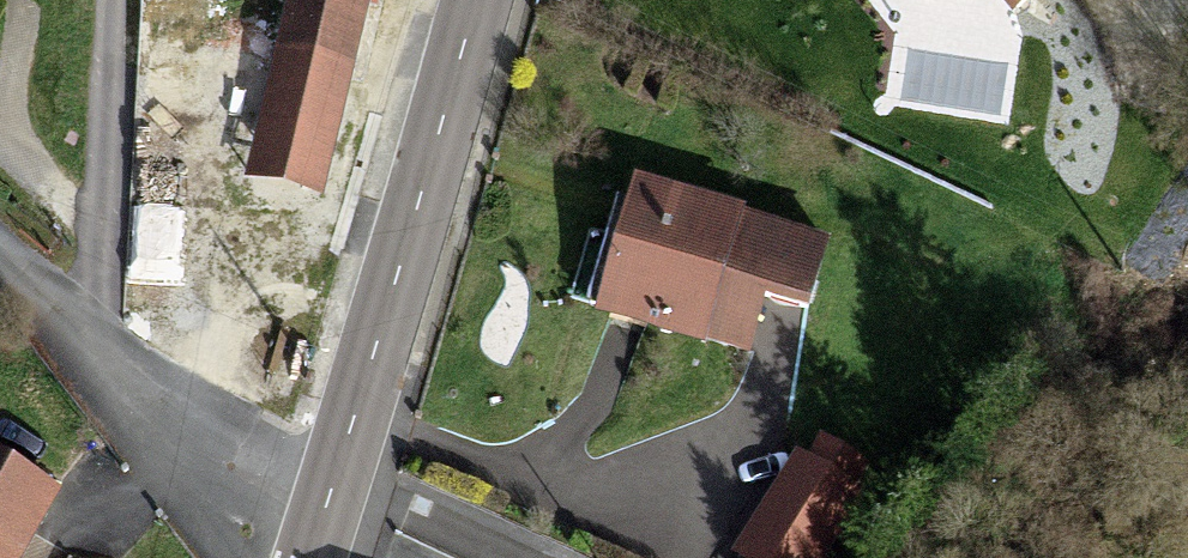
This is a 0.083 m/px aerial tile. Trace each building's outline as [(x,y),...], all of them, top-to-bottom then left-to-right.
[(278,47),(352,65),(367,0),(289,0),(278,47)] [(1013,9),(1023,0),(1006,0),(1013,9)] [(624,235),(603,308),(702,337),(749,351),(765,296),(809,307),(828,242),(737,216),(639,186),(624,235)] [(179,286),(181,208),(135,207),(133,285),(179,286)] [(603,308),(624,235),(610,231),(589,304),(603,308)] [(824,436),(809,461),(830,475),(848,486),(864,460),(824,436)] [(800,456),(777,490),(808,509),(830,475),(809,461),(800,456)] [(56,490),(0,458),(0,557),(17,557),(56,490)] [(861,494),(848,486),(830,475),(808,509),(777,490),(739,552),(749,557),(820,557),(861,494)]
